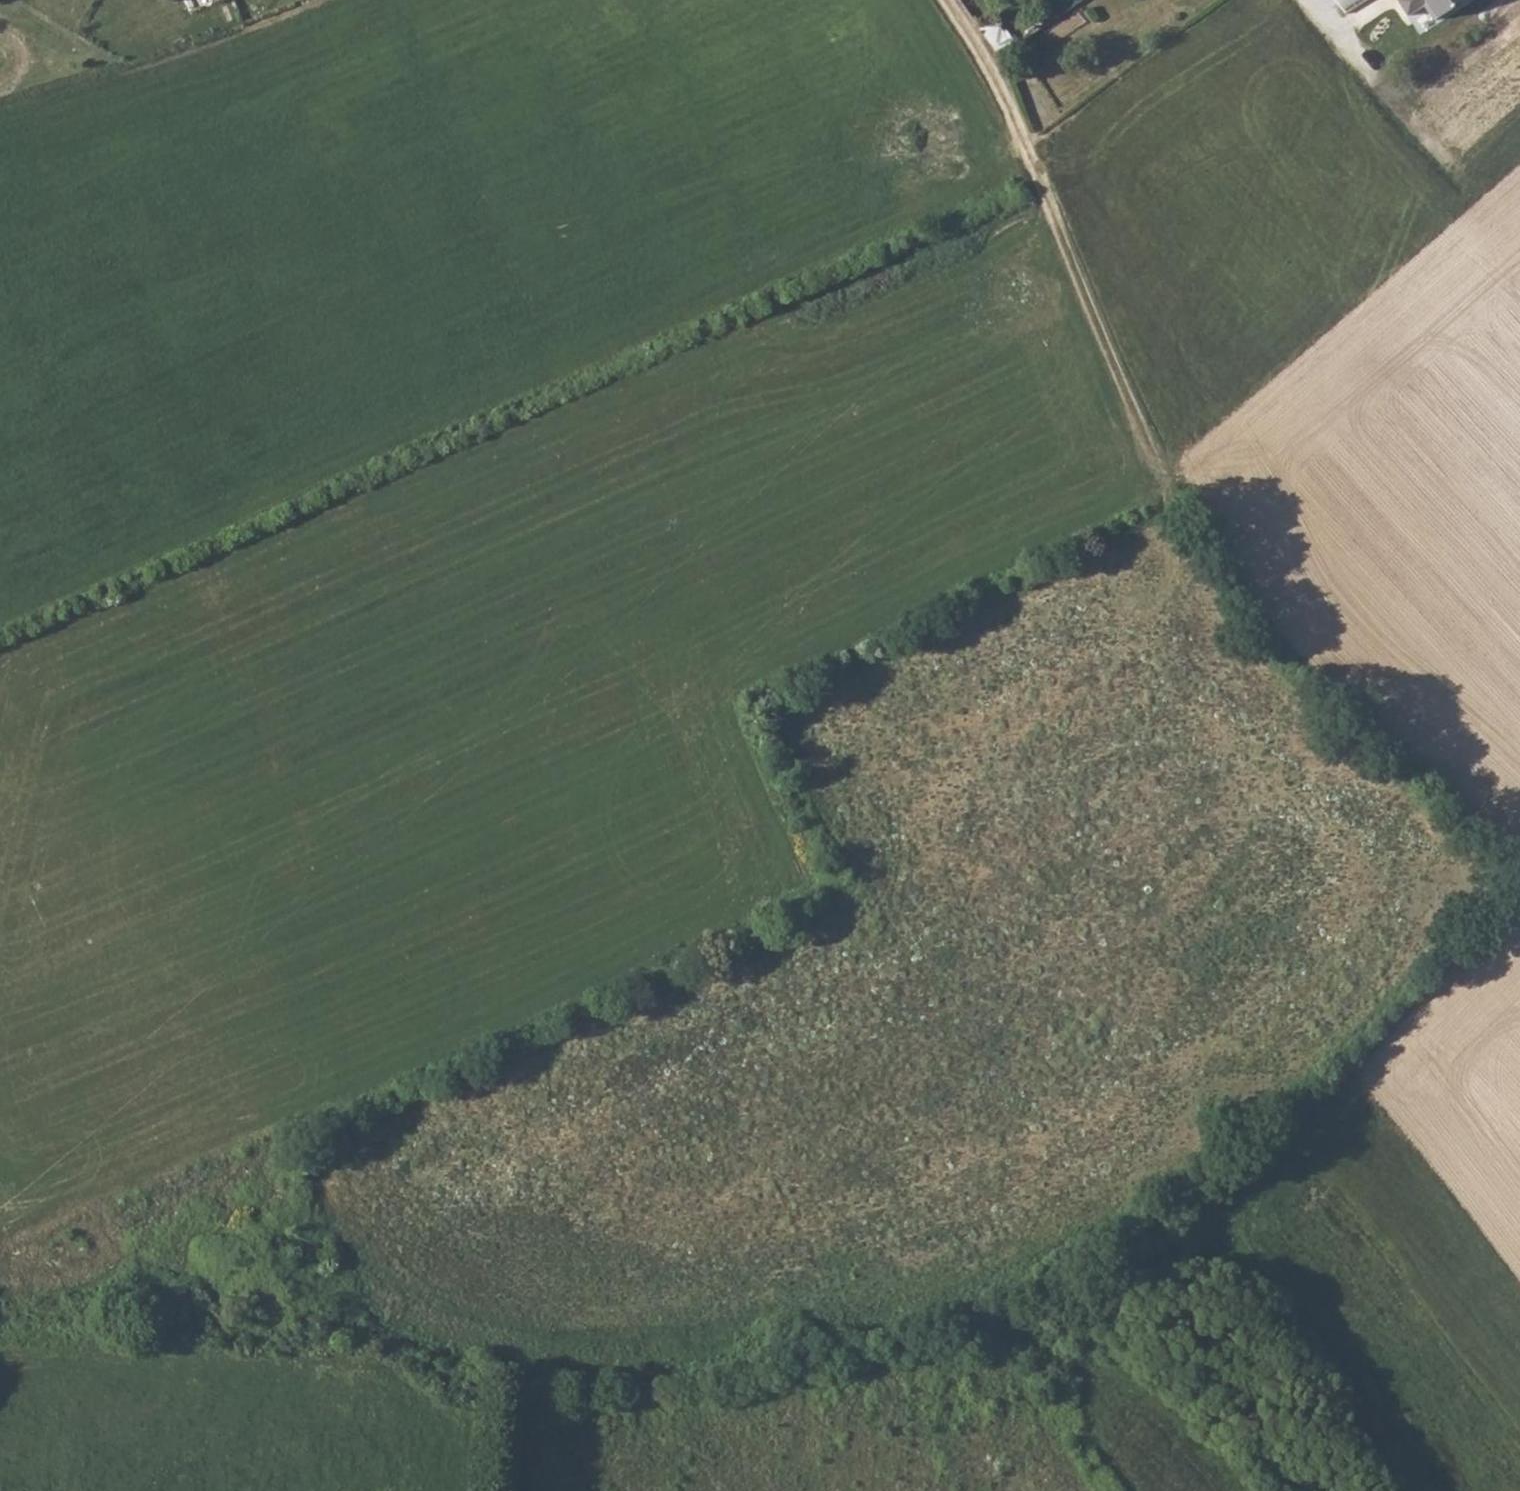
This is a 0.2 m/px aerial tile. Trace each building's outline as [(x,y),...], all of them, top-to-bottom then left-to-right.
[(193,12),(224,0),(188,0),(193,12)] [(1407,11),(1424,0),(1400,0),(1407,11)] [(1436,14),(1427,0),(1424,0),(1434,15),(1436,14)] [(1436,14),(1457,0),(1427,0),(1436,14)]
